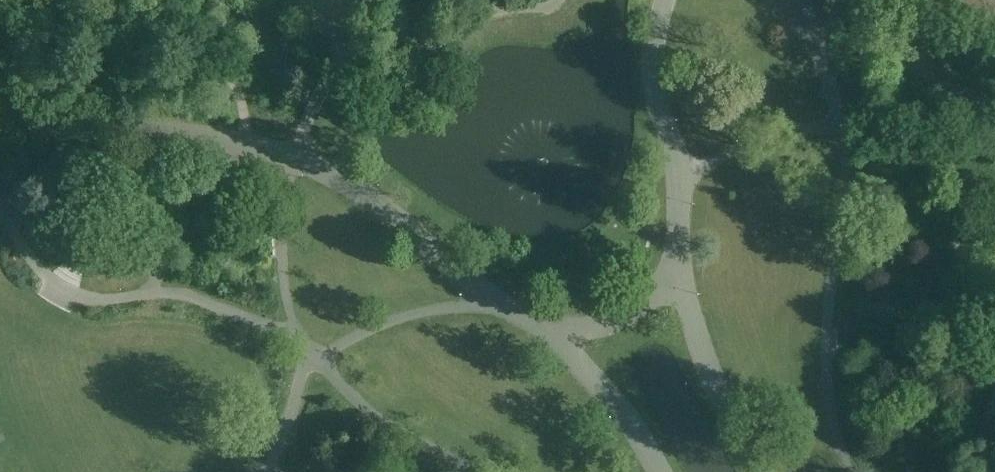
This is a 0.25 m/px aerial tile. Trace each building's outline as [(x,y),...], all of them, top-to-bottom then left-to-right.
[(994,20),(994,0),(963,0),(994,20)]
